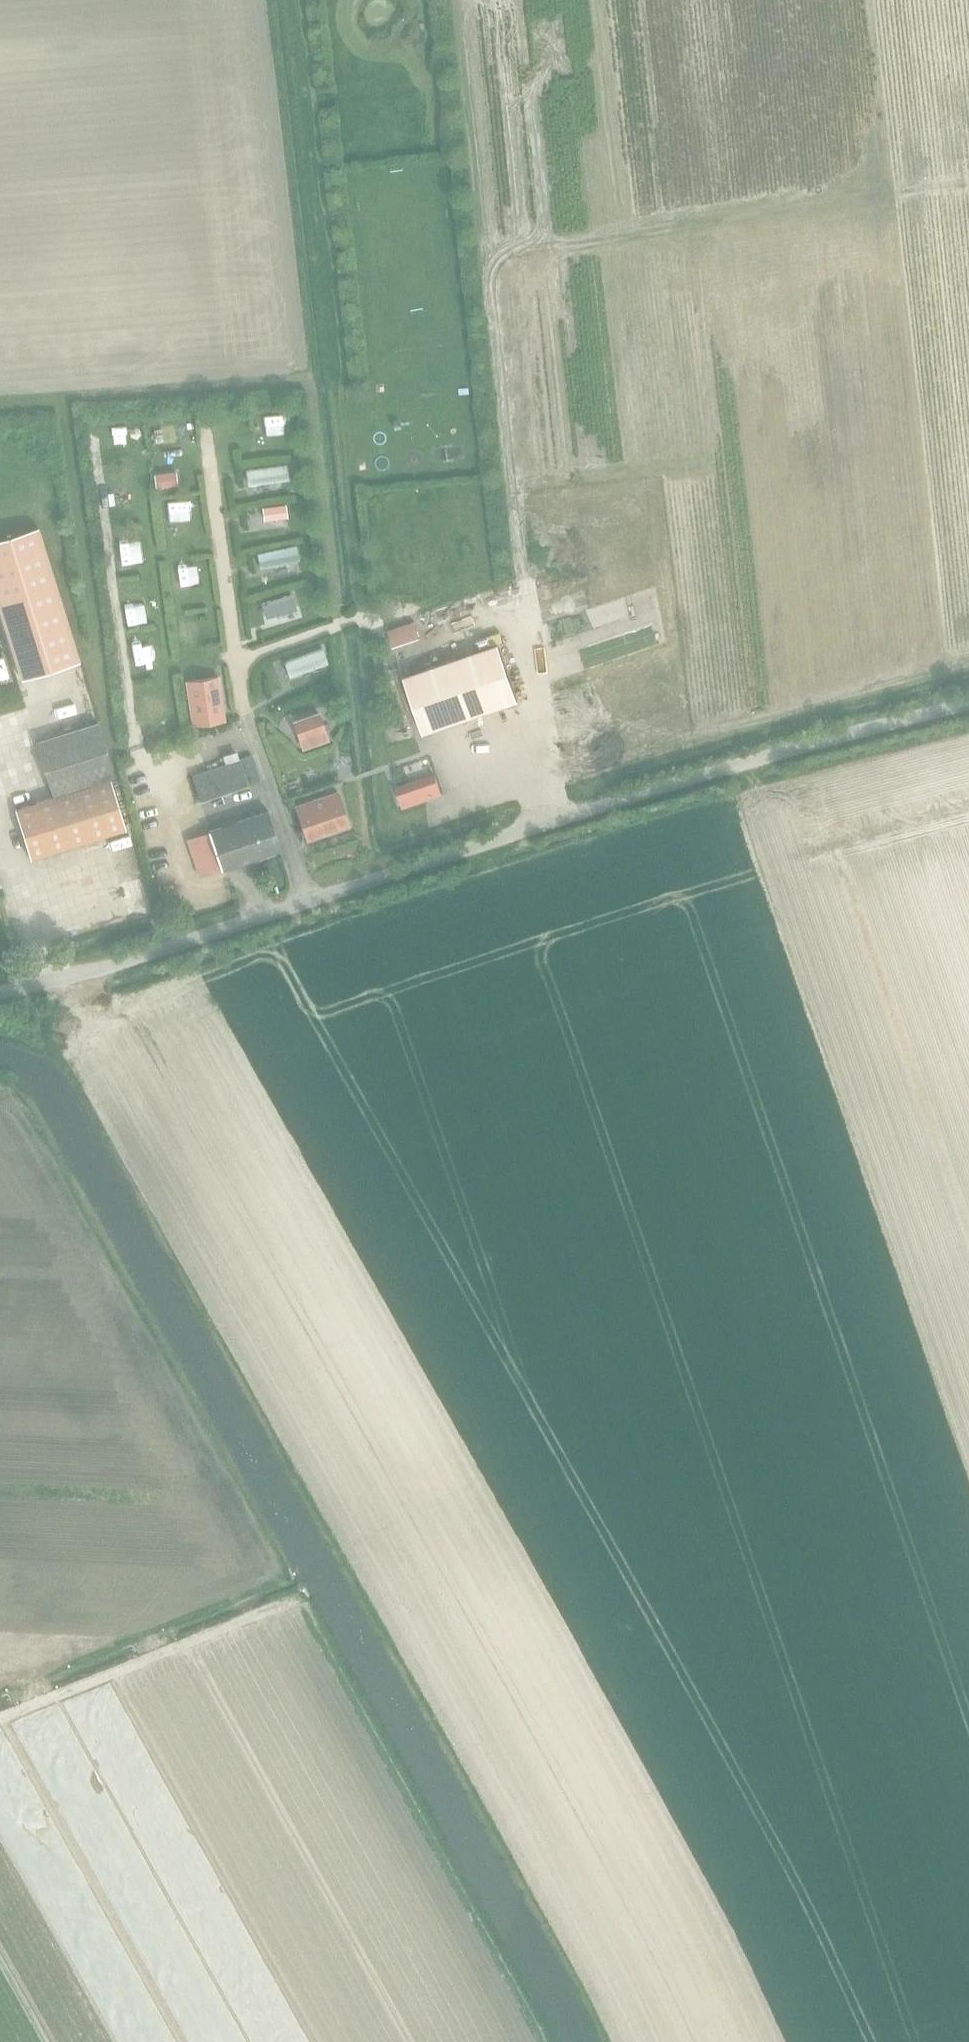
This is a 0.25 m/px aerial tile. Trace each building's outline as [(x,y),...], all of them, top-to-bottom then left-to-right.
[(175,470),(153,473),(155,486),(177,483),(175,470)] [(0,538),(0,611),(21,678),(78,660),(37,526),(0,538)] [(414,621),(388,630),(393,645),(419,636),(414,621)] [(498,643),(404,675),(423,732),(517,699),(498,643)] [(217,676),(185,681),(192,724),(224,719),(217,676)] [(327,738),(318,712),(293,720),(299,738),(312,733),(316,743),(327,738)] [(51,796),(14,807),(30,858),(125,828),(109,777),(113,776),(97,722),(34,741),(51,796)] [(200,800),(259,779),(251,755),(191,775),(200,800)] [(295,806),(306,840),(348,827),(337,792),(295,806)] [(207,829),(219,868),(280,849),(267,810),(207,829)]
